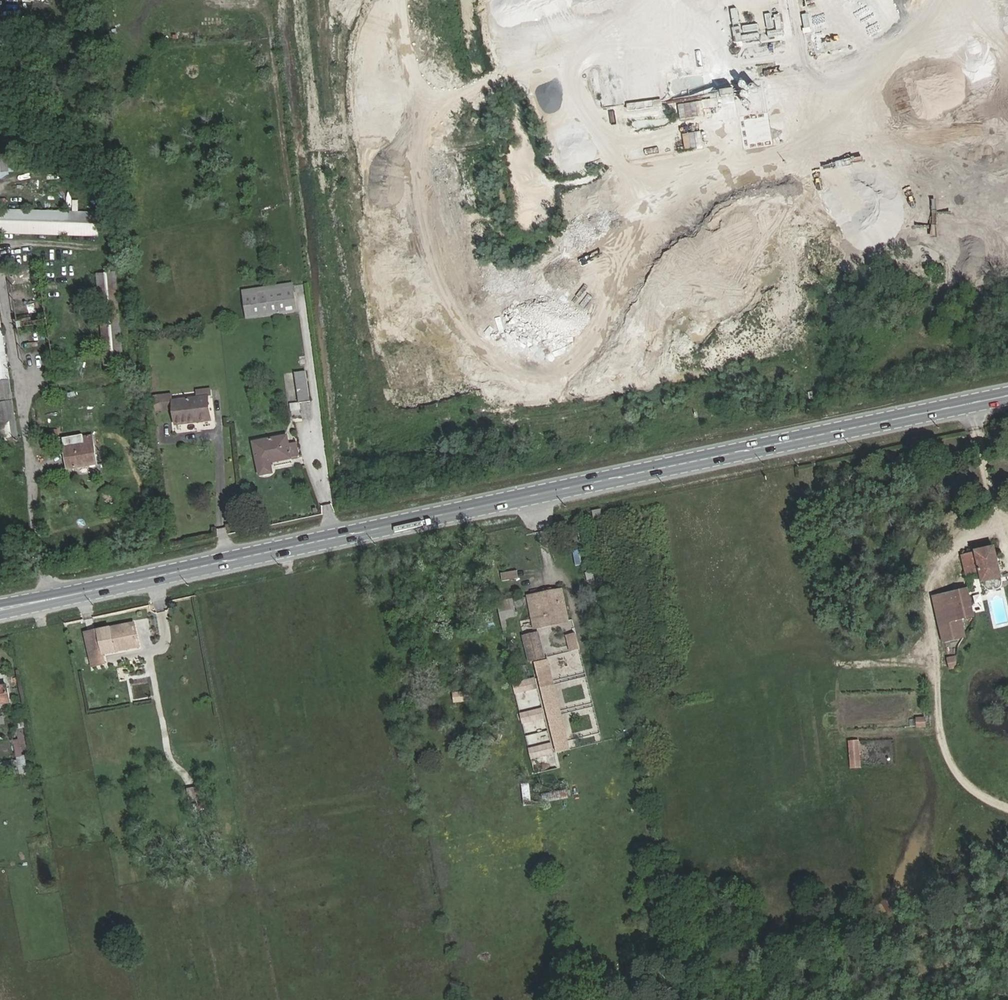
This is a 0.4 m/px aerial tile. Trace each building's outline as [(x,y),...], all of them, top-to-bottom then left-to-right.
[(736,8),(728,10),(732,25),(740,23),(736,8)] [(758,25),(741,27),(743,41),(759,40),(758,25)] [(770,56),(751,59),(752,64),(771,61),(770,56)] [(659,74),(672,72),(671,66),(658,69),(659,74)] [(659,101),(627,105),(628,111),(660,108),(659,101)] [(700,104),(677,104),(677,118),(699,118),(700,104)] [(682,149),(695,147),(694,132),(681,134),(682,149)] [(94,233),(93,218),(0,218),(0,233),(94,233)] [(98,275),(105,373),(115,372),(115,365),(121,365),(115,275),(98,275)] [(304,313),(301,288),(252,295),(255,320),(304,313)] [(283,348),(285,357),(302,353),(300,344),(283,348)] [(313,372),(302,373),(305,403),(316,401),(313,372)] [(165,410),(174,411),(175,393),(165,393),(165,410)] [(177,403),(180,427),(215,422),(212,398),(177,403)] [(300,402),(290,403),(291,412),(301,410),(300,402)] [(291,437),(258,443),(262,466),(274,463),(273,460),(286,458),(287,461),(296,460),(293,447),(291,437)] [(85,450),(71,452),(72,463),(68,463),(69,471),(96,468),(93,439),(84,439),(85,450)] [(300,446),(293,447),(296,460),(302,458),(300,446)] [(591,510),(592,518),(600,517),(600,509),(591,510)] [(976,550),(982,575),(983,580),(1001,576),(995,545),(976,550)] [(968,578),(982,575),(976,550),(963,552),(968,578)] [(504,581),(520,579),(519,570),(503,572),(504,581)] [(586,582),(594,581),(592,571),(585,572),(586,582)] [(940,642),(965,637),(961,619),(972,617),(967,587),(931,594),(940,642)] [(557,613),(558,617),(567,616),(562,591),(532,597),(537,618),(543,616),(557,613)] [(98,631),(102,654),(141,647),(136,623),(98,631)] [(522,635),(529,662),(547,657),(540,630),(522,635)] [(104,664),(102,654),(98,631),(86,633),(91,657),(87,658),(89,667),(104,664)] [(574,633),(565,635),(569,651),(578,649),(574,633)] [(555,682),(585,675),(579,649),(549,656),(555,682)] [(947,656),(946,668),(955,669),(956,656),(947,656)] [(559,752),(571,749),(566,725),(563,725),(550,658),(538,661),(553,738),(556,737),(559,752)] [(516,695),(540,688),(536,676),(513,683),(516,695)] [(11,703),(8,687),(0,688),(0,705),(11,703)] [(456,703),(474,701),(473,690),(454,692),(456,703)] [(520,713),(523,725),(547,719),(544,707),(520,713)] [(22,738),(14,739),(16,757),(25,756),(22,738)] [(846,740),(849,769),(861,768),(858,739),(846,740)] [(552,742),(530,748),(533,760),(555,754),(552,742)] [(18,757),(19,774),(29,773),(27,756),(18,757)] [(190,791),(195,813),(216,808),(211,786),(190,791)] [(878,905),(880,914),(889,912),(887,903),(878,905)]
